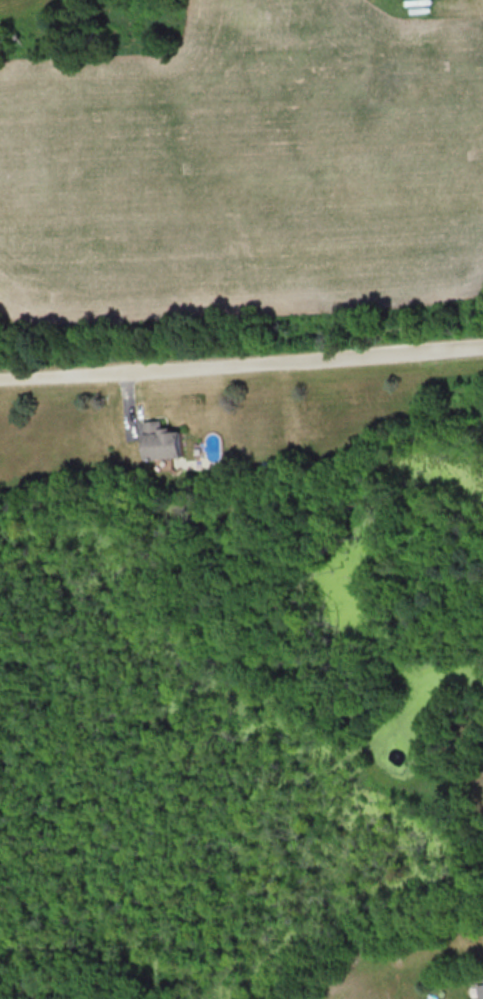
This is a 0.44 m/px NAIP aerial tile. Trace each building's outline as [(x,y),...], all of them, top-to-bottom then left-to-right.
[(182,457),(181,431),(170,431),(170,427),(161,428),(161,420),(144,421),(146,458),(182,457)]
